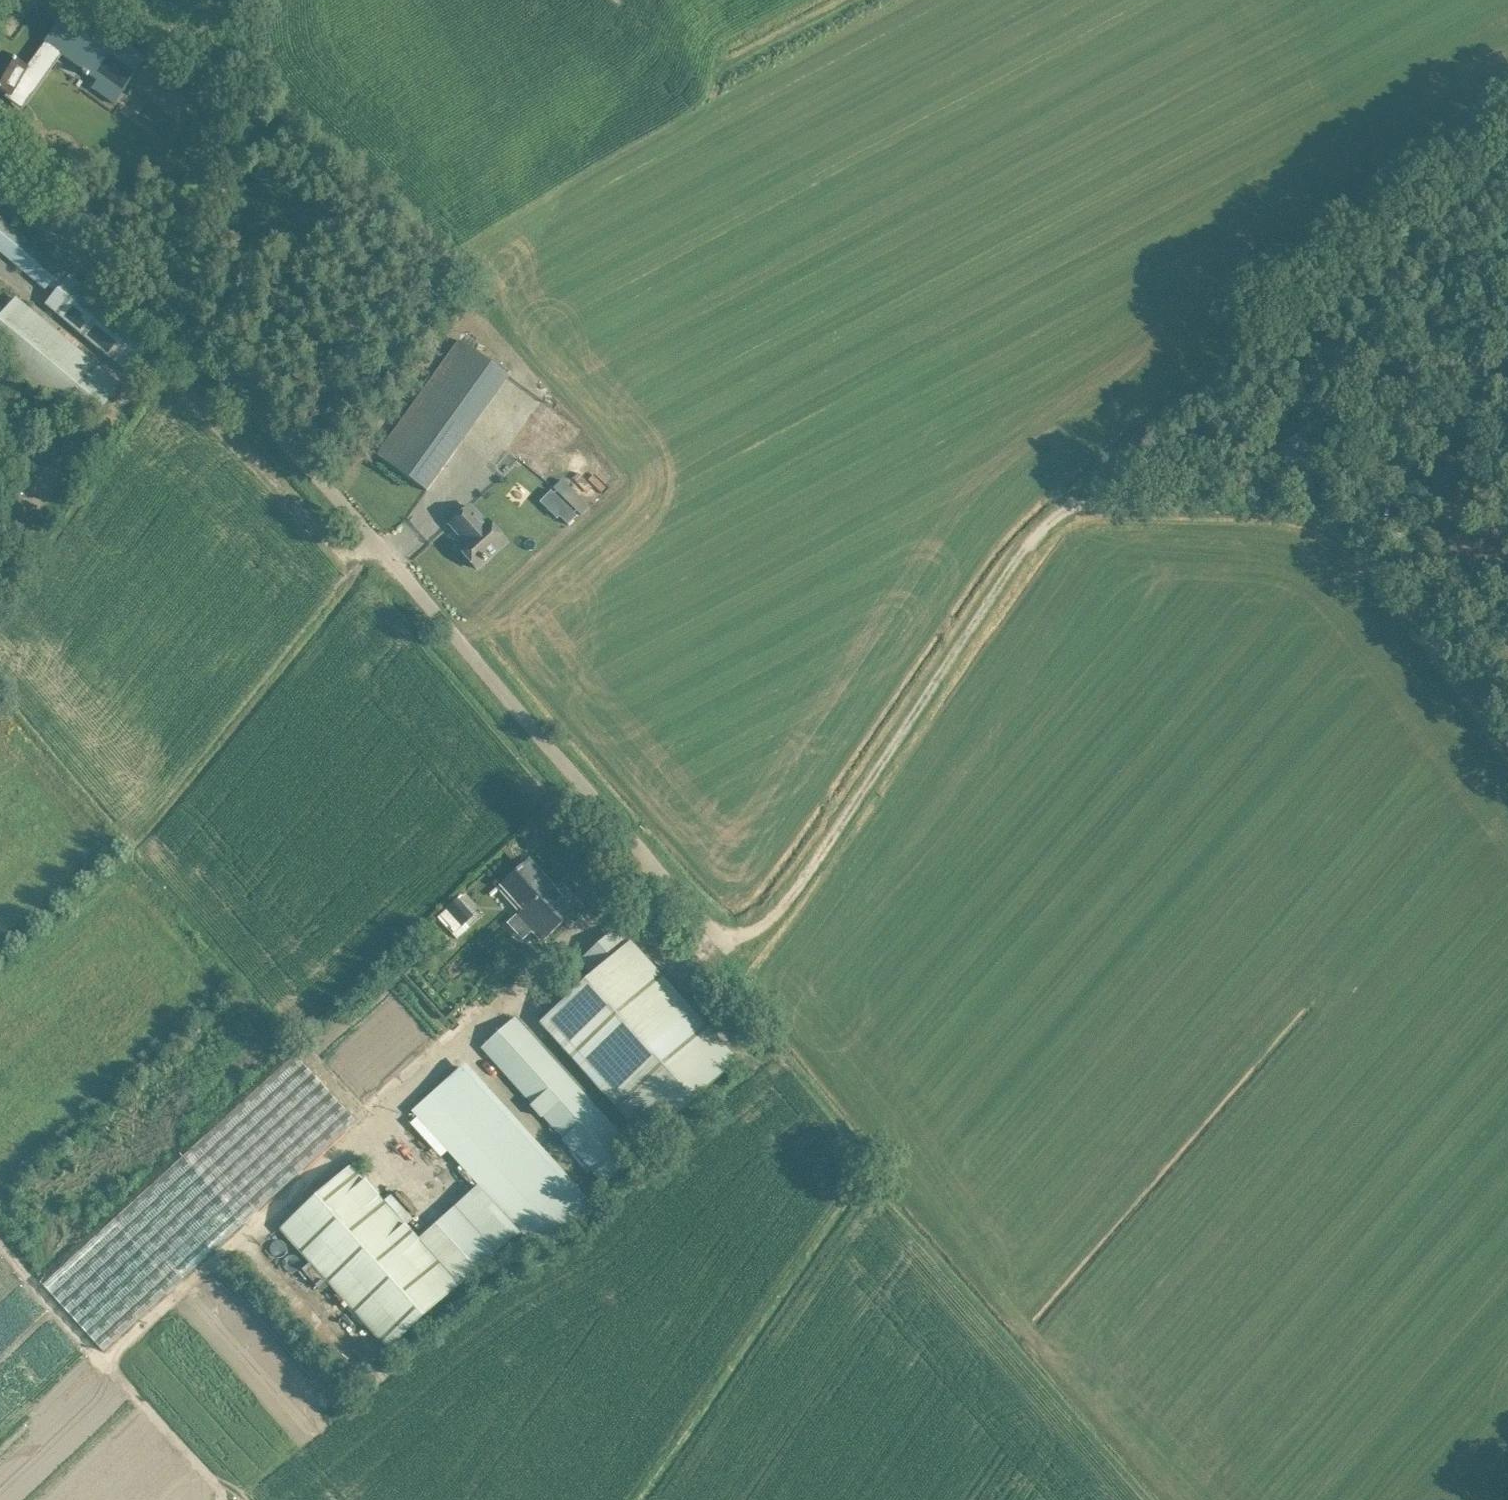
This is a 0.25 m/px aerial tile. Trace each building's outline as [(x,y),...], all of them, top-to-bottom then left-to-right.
[(93,88),(115,104),(147,60),(72,5),(52,33),(66,43),(105,71),(93,88)] [(11,96),(19,82),(32,90),(66,43),(52,33),(28,66),(4,52),(0,59),(0,90),(11,96)] [(55,293),(46,303),(129,374),(154,345),(70,275),(64,282),(56,276),(62,269),(0,217),(0,248),(55,293)] [(0,315),(0,357),(84,428),(120,385),(15,297),(0,315)] [(377,455),(427,491),(463,441),(509,376),(460,340),(377,455)] [(485,523),(470,507),(450,524),(466,541),(458,548),(477,569),(507,542),(488,521),(485,523)] [(542,941),(581,906),(568,893),(562,898),(529,861),(522,867),(521,866),(516,870),(517,872),(502,885),(524,909),(509,923),(523,939),(532,930),(542,941)] [(648,1142),(737,1061),(629,941),(628,942),(616,929),(580,960),(593,975),(540,1022),(648,1142)] [(629,1143),(516,1018),(482,1049),(596,1174),(629,1143)] [(356,1123),(296,1057),(44,1285),(104,1351),(356,1123)] [(534,1246),(583,1202),(462,1067),(412,1112),(534,1246)] [(389,1349),(496,1253),(455,1208),(419,1241),(351,1166),(281,1229),(389,1349)]
